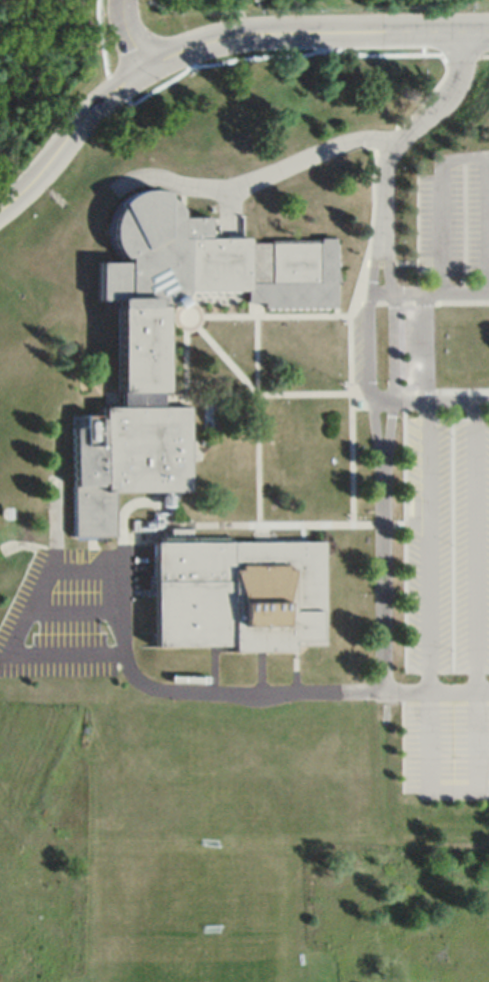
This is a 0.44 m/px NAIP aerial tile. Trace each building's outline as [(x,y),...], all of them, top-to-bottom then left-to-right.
[(119,299),(99,300),(99,262),(128,262),(128,258),(124,258),(122,256),(117,251),(114,246),(112,240),(111,235),(111,228),(112,221),(114,214),(117,210),(120,205),(118,202),(124,197),(128,194),(134,191),(143,189),(149,189),(154,189),(161,191),(165,192),(165,196),(169,198),(172,200),(176,203),(178,206),(180,209),(181,212),(182,217),(208,217),(208,237),(187,238),(187,290),(182,297),(184,302),(179,305),(175,307),(173,303),(163,303),(163,306),(155,306),(155,299),(119,299)] [(247,243),(247,237),(208,237),(187,238),(187,290),(244,290),(244,301),(255,301),(261,302),(262,308),(334,306),(335,282),(336,282),(338,282),(334,263),(334,237),(318,238),(318,242),(247,243)] [(155,299),(119,299),(119,391),(121,391),(162,391),(163,391),(163,306),(155,306),(155,299)] [(104,418),(97,418),(97,415),(82,415),(82,428),(72,428),(71,485),(105,485),(105,490),(116,490),(187,491),(187,407),(162,407),(162,399),(162,391),(121,391),(121,407),(104,407),(104,418)] [(71,485),(72,537),(91,536),(116,536),(116,490),(105,490),(105,485),(71,485)] [(323,542),(302,542),(265,542),(258,542),(154,543),(154,547),(154,594),(155,646),(230,646),(230,648),(230,651),(259,651),(291,651),(292,645),(295,645),(323,645),(323,542)]
